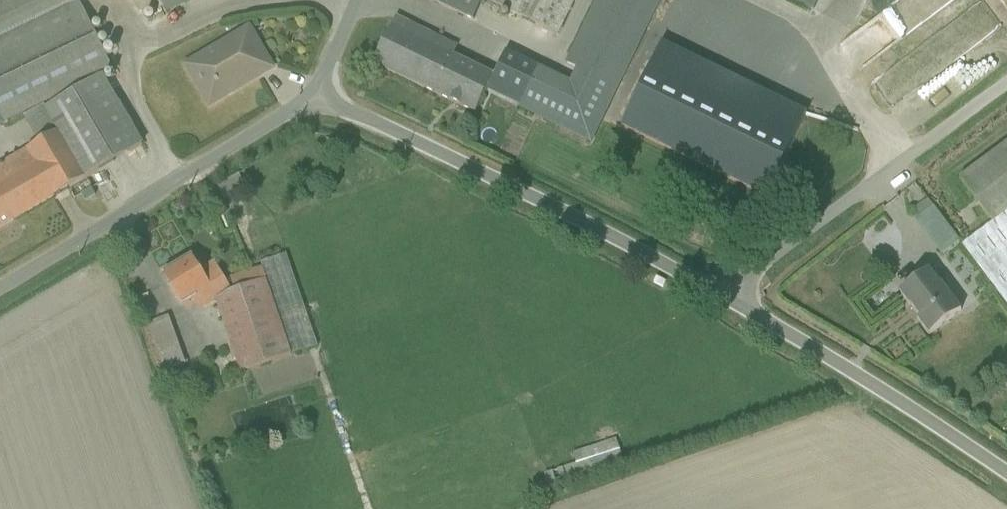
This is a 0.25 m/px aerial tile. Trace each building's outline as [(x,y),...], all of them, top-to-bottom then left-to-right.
[(109,70),(77,0),(0,0),(0,119),(109,70)] [(168,17),(206,0),(160,0),(168,17)] [(574,0),(423,0),(473,23),(483,2),(557,36),(574,0)] [(663,0),(599,0),(566,66),(577,73),(617,91),(663,0)] [(812,15),(819,0),(781,0),(812,15)] [(929,25),(943,18),(938,9),(930,13),(923,0),(898,0),(902,8),(916,1),(929,25)] [(1006,35),(1006,31),(991,7),(936,45),(973,99),(1006,76),(1006,75),(989,48),(1006,35)] [(372,69),(475,116),(487,91),(513,103),(528,70),(502,58),(493,78),(452,60),(458,48),(395,19),(372,69)] [(206,111),(273,72),(246,28),(180,68),(206,111)] [(617,91),(577,73),(572,83),(539,67),(520,110),(593,143),(617,91)] [(143,145),(106,81),(24,119),(33,139),(51,136),(0,168),(0,230),(143,145)] [(1006,210),(1006,146),(959,182),(990,222),(1006,210)] [(994,223),(962,247),(1006,307),(1006,214),(994,223)] [(238,374),(320,350),(287,256),(227,284),(216,264),(199,274),(190,262),(167,276),(184,307),(197,299),(207,313),(216,306),(238,374)] [(927,340),(960,314),(927,273),(894,299),(927,340)] [(155,329),(174,375),(195,367),(177,321),(155,329)]
